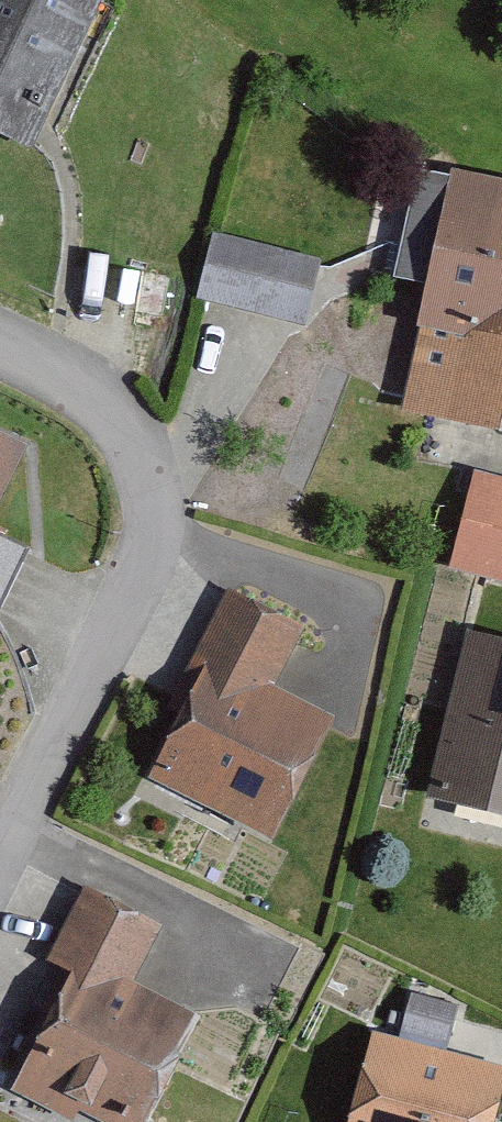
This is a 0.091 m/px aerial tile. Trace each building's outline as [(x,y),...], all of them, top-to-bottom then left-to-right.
[(108,0),(0,0),(0,133),(43,154),(117,4),(108,0)] [(468,176),(466,186),(429,178),(405,287),(441,296),(415,412),(501,431),(501,183),(468,176)] [(327,271),(219,245),(204,310),(312,336),(327,271)] [(0,435),(0,585),(22,537),(6,530),(41,453),(0,435)] [(476,474),(456,558),(501,569),(501,480),(476,474)] [(284,702),(316,636),(235,597),(185,702),(201,710),(163,787),(292,849),(348,734),(284,702)] [(475,634),(440,786),(501,800),(501,640),(475,634)] [(93,897),(40,1006),(66,1018),(26,1101),(70,1121),(90,1121),(92,1118),(101,1121),(169,1121),(216,1025),(144,990),(171,935),(93,897)] [(377,1036),(354,1121),(485,1121),(499,1069),(377,1036)]
